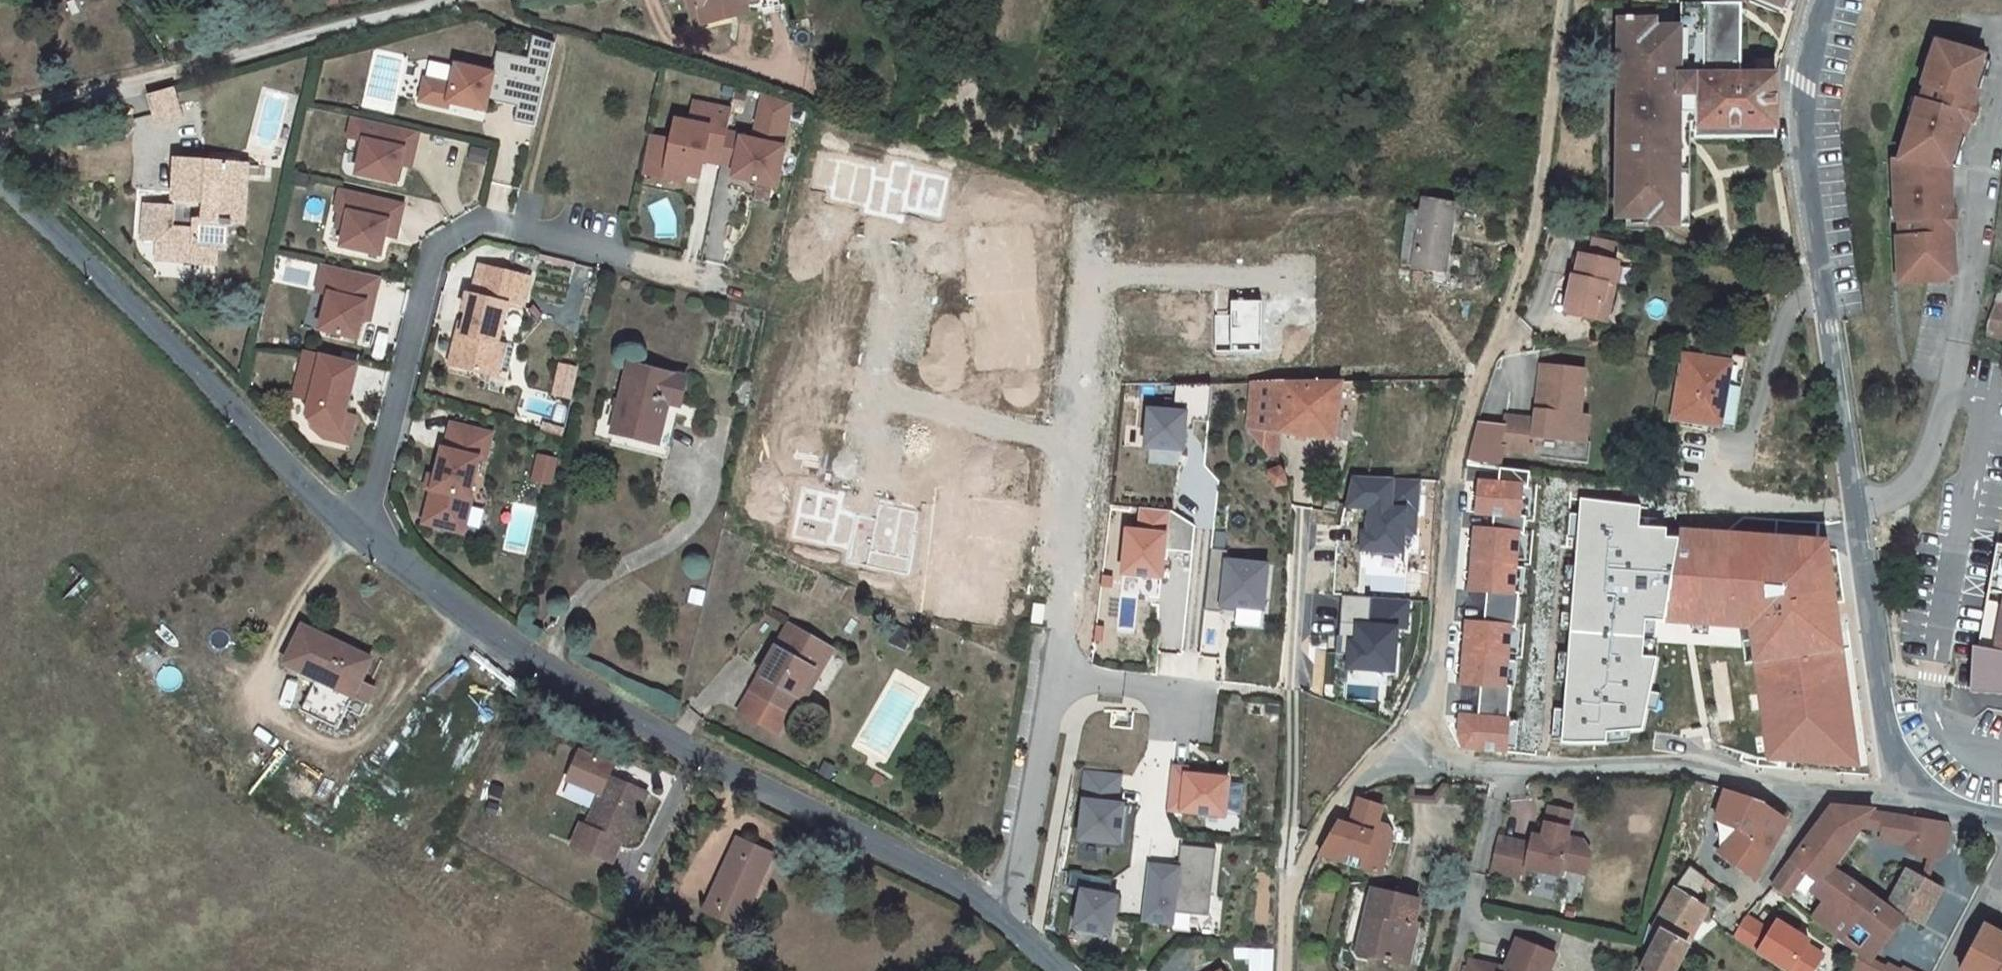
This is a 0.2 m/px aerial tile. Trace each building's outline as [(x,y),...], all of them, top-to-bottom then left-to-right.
[(711,22),(705,0),(691,0),(697,26),(711,22)] [(711,22),(789,4),(789,0),(705,0),(711,22)] [(1709,2),(1676,4),(1675,30),(1646,30),(1645,25),(1617,25),(1618,219),(1648,220),(1650,227),(1676,226),(1677,112),(1699,113),(1702,127),(1774,125),(1776,98),(1777,76),(1736,76),(1737,7),(1748,6),(1751,0),(1710,0),(1709,2)] [(1980,61),(1981,57),(1935,43),(1922,88),(1924,89),(1921,101),(1918,101),(1901,162),(1894,162),(1897,226),(1900,226),(1900,238),(1898,238),(1901,285),(1949,283),(1949,278),(1947,253),(1954,252),(1953,231),(1946,231),(1946,217),(1952,217),(1951,195),(1951,194),(1944,195),(1943,166),(1950,167),(1958,139),(1964,142),(1971,122),(1963,119),(1967,107),(1974,109),(1980,91),(1972,88),(1980,61)] [(1988,64),(1980,61),(1972,88),(1980,91),(1988,64)] [(512,66),(510,76),(528,80),(531,70),(512,66)] [(431,83),(426,106),(454,112),(455,107),(490,116),(493,105),(523,112),(530,81),(528,80),(510,76),(499,74),(498,78),(462,70),(458,90),(431,83)] [(171,90),(148,97),(158,125),(180,117),(171,90)] [(757,140),(744,136),(737,165),(735,176),(779,186),(789,147),(786,147),(796,104),(768,94),(757,140)] [(688,171),(702,175),(706,157),(723,161),(730,133),(736,109),(699,100),(694,120),(680,117),(675,137),(668,166),(688,171)] [(1979,111),(1974,109),(1967,107),(1963,119),(1971,122),(1975,123),(1979,111)] [(360,176),(400,185),(404,167),(408,152),(418,155),(423,135),(358,119),(353,139),(369,143),(360,176)] [(675,137),(656,133),(647,170),(686,179),(688,171),(668,166),(675,137)] [(737,165),(744,136),(730,133),(723,161),(737,165)] [(1957,167),(1964,142),(1958,139),(1950,167),(1957,167)] [(418,155),(408,152),(404,167),(415,169),(418,155)] [(245,161),(178,160),(177,201),(184,201),(184,208),(177,208),(177,227),(233,227),(233,224),(238,224),(238,221),(238,182),(245,182),(245,161)] [(251,161),(245,161),(245,182),(238,182),(238,221),(250,221),(251,161)] [(348,234),(345,250),(384,260),(388,239),(391,226),(402,229),(407,210),(344,195),(339,214),(344,215),(353,217),(348,234)] [(1441,274),(1454,202),(1425,198),(1412,269),(1441,274)] [(177,227),(177,208),(150,208),(149,241),(164,242),(164,260),(223,261),(223,246),(232,246),(233,227),(177,227)] [(353,217),(344,215),(340,232),(348,234),(353,217)] [(1958,217),(1952,217),(1946,217),(1946,231),(1953,231),(1958,230),(1958,217)] [(399,242),(402,229),(391,226),(388,239),(399,242)] [(1616,256),(1617,240),(1592,239),(1591,255),(1616,256)] [(1573,277),(1565,314),(1599,321),(1608,285),(1615,286),(1620,265),(1581,256),(1576,277),(1573,277)] [(536,279),(486,265),(478,295),(473,294),(468,311),(473,313),(467,334),(462,333),(454,365),(491,374),(499,343),(503,344),(513,305),(528,310),(536,279)] [(375,309),(382,281),(326,268),(319,295),(331,298),(323,334),(359,343),(364,322),(368,308),(375,309)] [(1608,285),(1599,321),(1608,323),(1616,287),(1615,286),(1608,285)] [(1998,303),(1994,302),(1988,319),(1985,334),(1986,334),(1986,336),(2001,338),(2001,287),(1998,303)] [(1229,301),(1230,316),(1215,317),(1216,351),(1261,350),(1260,301),(1229,301)] [(364,322),(371,324),(375,309),(368,308),(364,322)] [(499,343),(491,374),(501,378),(509,346),(503,344),(499,343)] [(311,404),(307,419),(312,427),(341,435),(346,418),(359,369),(306,355),(295,400),(311,404)] [(1718,428),(1729,365),(1682,357),(1676,388),(1686,390),(1681,421),(1718,428)] [(1734,358),(1729,365),(1718,428),(1733,430),(1745,360),(1734,358)] [(689,405),(694,380),(638,366),(624,431),(668,440),(677,401),(689,405)] [(1504,425),(1501,450),(1532,453),(1534,438),(1586,444),(1589,418),(1579,417),(1584,372),(1541,367),(1537,403),(1540,403),(1539,412),(1535,411),(1534,421),(1504,418),(1504,425)] [(585,374),(568,371),(562,398),(579,402),(585,374)] [(1343,380),(1251,380),(1247,425),(1281,430),(1335,437),(1343,380)] [(1213,381),(1176,381),(1173,408),(1148,406),(1145,445),(1184,448),(1187,417),(1209,420),(1213,381)] [(1686,390),(1676,388),(1671,420),(1681,421),(1686,390)] [(676,460),(689,405),(677,401),(668,440),(624,431),(620,447),(676,460)] [(341,435),(312,427),(312,429),(324,441),(348,448),(356,420),(346,418),(341,435)] [(1501,450),(1504,425),(1478,422),(1468,460),(1500,463),(1501,450)] [(435,490),(429,514),(445,519),(443,528),(465,534),(474,500),(471,499),(481,460),(488,462),(495,435),(455,424),(448,450),(445,449),(438,478),(435,490)] [(1281,430),(1247,425),(1245,429),(1271,459),(1277,459),(1281,430)] [(566,464),(548,460),(543,484),(561,488),(566,464)] [(1280,467),(1268,473),(1276,487),(1289,487),(1288,476),(1280,467)] [(438,478),(432,476),(428,488),(435,490),(438,478)] [(1363,525),(1362,549),(1402,551),(1403,533),(1414,534),(1417,483),(1352,479),(1347,506),(1367,507),(1366,525),(1363,525)] [(1523,484),(1479,479),(1475,514),(1519,518),(1523,484)] [(1639,506),(1580,499),(1579,514),(1577,537),(1564,711),(1562,737),(1562,743),(1628,742),(1630,728),(1642,727),(1658,655),(1647,656),(1650,618),(1664,621),(1680,538),(1666,537),(1667,527),(1639,525),(1639,506)] [(1173,511),(1142,508),(1140,532),(1127,531),(1123,574),(1161,579),(1164,551),(1193,554),(1196,526),(1173,511)] [(429,514),(426,524),(443,528),(445,519),(429,514)] [(1577,537),(1579,514),(1570,514),(1569,537),(1577,537)] [(1520,532),(1473,528),(1469,590),(1515,594),(1520,532)] [(1680,538),(1664,621),(1750,629),(1768,758),(1860,762),(1827,541),(1679,531),(1680,538)] [(1999,535),(1991,581),(2000,583),(1998,594),(2001,595),(2001,535),(1999,535)] [(1228,551),(1211,549),(1204,610),(1221,612),(1222,610),(1222,606),(1237,608),(1264,611),(1269,565),(1227,561),(1228,551)] [(1356,622),(1355,639),(1349,639),(1347,669),(1393,671),(1395,628),(1406,628),(1408,601),(1370,599),(1369,623),(1356,622)] [(2001,604),(1997,604),(1995,613),(1999,614),(1998,624),(1993,623),(1991,634),(1996,635),(1990,666),(1995,674),(2001,675),(2001,599),(2001,604)] [(1510,624),(1465,620),(1460,681),(1504,685),(1510,624)] [(832,651),(789,626),(751,690),(790,713),(797,699),(813,670),(819,673),(832,651)] [(302,714),(339,732),(348,712),(362,719),(375,691),(361,685),(372,661),(303,628),(285,666),(317,681),(302,714)] [(802,702),(819,673),(813,670),(797,699),(802,702)] [(790,713),(751,690),(738,712),(781,738),(794,715),(790,713)] [(1562,737),(1564,711),(1556,710),(1554,736),(1562,737)] [(1507,718),(1460,715),(1457,739),(1463,748),(1505,751),(1507,718)] [(616,834),(623,837),(646,787),(610,771),(616,759),(583,745),(571,773),(603,788),(589,820),(581,816),(572,839),(607,855),(616,834)] [(1188,769),(1172,767),(1167,810),(1225,816),(1229,780),(1187,775),(1188,769)] [(1120,774),(1086,770),(1083,799),(1084,799),(1080,836),(1122,841),(1125,821),(1121,820),(1123,802),(1117,801),(1120,774)] [(1759,802),(1723,790),(1715,820),(1740,824),(1720,849),(1750,879),(1784,826),(1762,810),(1762,804),(1762,803),(1759,802)] [(1377,824),(1383,807),(1360,800),(1353,821),(1354,822),(1376,828),(1377,824)] [(1830,807),(1790,864),(1769,889),(1784,900),(1792,890),(1803,875),(1816,885),(1809,895),(1822,905),(1811,920),(1854,954),(1870,964),(1902,924),(1901,923),(1884,909),(1835,869),(1863,828),(1874,811),(1830,807)] [(1503,838),(1494,871),(1524,879),(1527,868),(1561,877),(1563,870),(1586,876),(1591,855),(1585,844),(1568,840),(1574,815),(1552,809),(1544,839),(1534,837),(1532,846),(1503,838)] [(1887,813),(1874,811),(1863,828),(1883,833),(1887,813)] [(1887,813),(1883,833),(1882,841),(1915,847),(1913,857),(1935,861),(1944,859),(1951,833),(1941,831),(1944,823),(1887,813)] [(1334,828),(1320,853),(1344,861),(1347,852),(1366,858),(1362,871),(1380,874),(1392,841),(1410,843),(1411,829),(1389,826),(1377,824),(1376,828),(1354,822),(1352,829),(1347,832),(1334,828)] [(703,908),(733,921),(745,896),(750,898),(770,853),(736,838),(703,908)] [(1178,868),(1148,864),(1142,921),(1173,924),(1175,913),(1209,917),(1217,849),(1181,845),(1178,868)] [(1693,866),(1675,887),(1692,897),(1707,878),(1693,866)] [(1922,927),(1940,894),(1905,871),(1886,905),(1904,916),(1922,927)] [(1114,880),(1072,872),(1069,888),(1083,891),(1076,929),(1112,935),(1120,897),(1111,895),(1114,880)] [(1803,875),(1792,890),(1805,900),(1809,895),(1816,885),(1803,875)] [(1662,931),(1688,945),(1708,908),(1692,897),(1675,887),(1655,927),(1662,931)] [(1414,923),(1419,900),(1374,889),(1358,952),(1399,962),(1400,958),(1395,957),(1403,919),(1414,923)] [(1904,916),(1886,905),(1884,909),(1901,923),(1904,916)] [(1742,919),(1730,939),(1732,940),(1757,956),(1769,934),(1744,917),(1742,919)] [(1416,924),(1414,923),(1403,919),(1395,957),(1400,958),(1399,962),(1407,964),(1417,925),(1416,925),(1416,924)] [(1642,970),(1676,970),(1690,946),(1689,945),(1688,945),(1662,931),(1655,927),(1648,923),(1643,942),(1654,948),(1642,970)] [(1757,956),(1780,970),(1812,970),(1821,958),(1804,947),(1807,943),(1776,923),(1769,934),(1757,956)] [(1964,970),(2001,970),(2001,941),(1982,931),(1964,970)] [(1556,957),(1517,941),(1505,970),(1550,970),(1556,957)] [(1274,948),(1246,948),(1246,970),(1274,970),(1274,948)] [(1854,954),(1845,970),(1866,970),(1869,966),(1870,964),(1854,954)] [(1505,970),(1500,968),(1501,966),(1487,962),(1477,958),(1476,960),(1471,958),(1467,970),(1505,970)]
